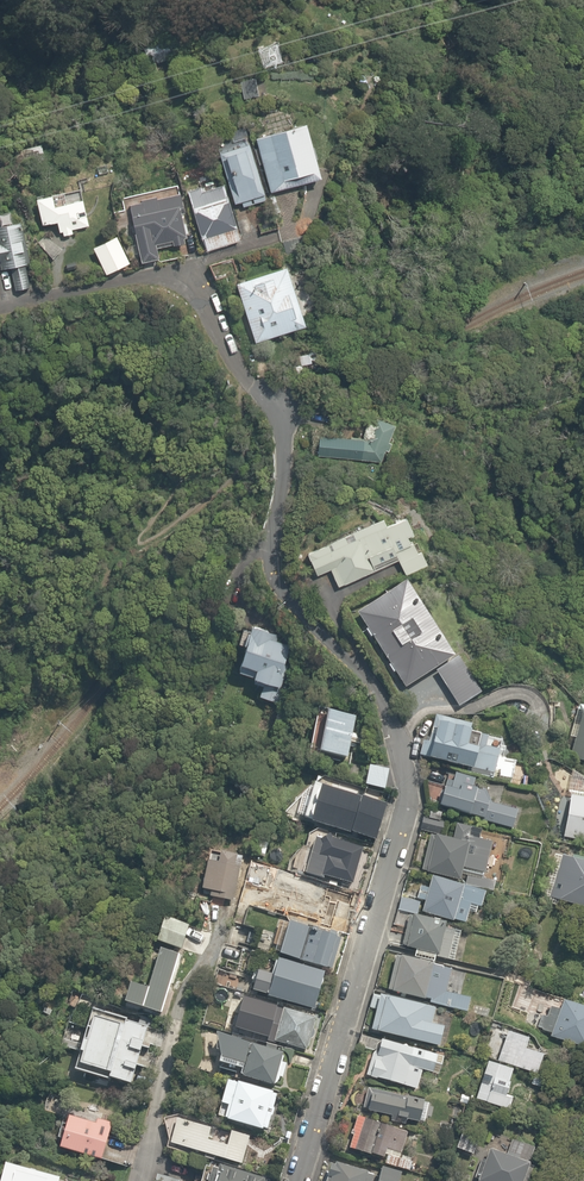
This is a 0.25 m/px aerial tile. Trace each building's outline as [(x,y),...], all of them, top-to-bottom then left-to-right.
[(144,72),(157,71),(155,56),(163,55),(161,42),(141,45),(144,72)] [(302,121),(254,134),(269,192),(318,179),(302,121)] [(215,151),(233,203),(239,200),(243,209),(259,204),(258,199),(267,196),(248,139),(215,151)] [(211,187),(211,185),(188,191),(200,236),(202,235),(206,249),(241,239),(228,195),(226,195),(222,184),(211,187)] [(155,187),(125,193),(132,232),(135,231),(142,261),(157,258),(154,248),(186,241),(179,207),(183,206),(179,186),(156,191),(155,187)] [(61,235),(72,232),(71,228),(87,225),(81,198),(52,204),(49,192),(33,196),(39,225),(54,222),(56,232),(61,231),(61,235)] [(24,261),(30,259),(17,215),(0,220),(0,262),(2,267),(9,265),(16,292),(32,287),(24,261)] [(125,255),(120,243),(118,238),(113,240),(111,236),(90,246),(103,273),(129,261),(125,255)] [(297,311),(300,310),(286,264),(234,280),(253,342),(269,338),(268,336),(298,327),(296,320),(299,319),(297,311)] [(365,417),(363,439),(315,434),(313,456),(383,462),(384,451),(389,452),(390,441),(388,441),(390,420),(365,417)] [(409,513),(401,517),(386,524),(384,518),(305,552),(316,576),(322,573),(326,581),(329,580),(333,589),(416,553),(408,534),(417,530),(409,513)] [(371,637),(387,663),(385,665),(391,674),(393,672),(402,687),(452,655),(404,579),(354,611),(364,627),(362,629),(369,639),(371,637)] [(247,631),(242,629),(236,647),(239,648),(235,659),(250,664),(247,674),(260,678),(255,694),(277,701),(286,672),(281,671),(284,663),(279,661),(284,645),(276,642),(278,634),(250,624),(247,631)] [(457,655),(433,670),(458,707),(481,692),(457,655)] [(582,709),(576,707),(568,736),(576,738),(571,758),(583,761),(583,709),(582,709)] [(358,733),(351,731),(353,717),(321,711),(320,718),(314,717),(307,751),(346,758),(349,742),(356,743),(358,733)] [(433,722),(424,759),(491,775),(496,753),(474,747),(464,745),(468,730),(433,722)] [(503,761),(498,778),(508,781),(506,786),(529,792),(536,770),(503,761)] [(391,769),(369,765),(366,786),(388,789),(391,769)] [(488,797),(490,791),(442,779),(435,806),(481,818),(481,821),(510,828),(514,810),(490,803),(491,798),(488,797)] [(311,782),(300,820),(299,823),(313,826),(313,824),(376,842),(387,804),(311,782)] [(569,789),(562,838),(583,842),(583,792),(569,789)] [(362,850),(313,835),(302,871),(351,886),(362,850)] [(423,870),(460,877),(462,868),(484,872),(489,846),(430,835),(423,870)] [(219,854),(218,864),(204,863),(201,890),(208,890),(207,897),(232,899),(235,866),(230,866),(231,855),(219,854)] [(563,854),(548,900),(583,912),(583,861),(563,854)] [(420,914),(453,922),(454,919),(465,921),(468,905),(481,908),(485,889),(429,876),(425,890),(422,889),(420,898),(423,899),(420,914)] [(341,908),(345,892),(316,885),(314,894),(310,893),(308,898),(304,897),(302,904),(311,906),(308,920),(340,928),(345,909),(341,908)] [(419,901),(399,897),(397,911),(417,915),(419,901)] [(407,919),(402,946),(415,948),(413,957),(435,962),(443,921),(412,915),(411,920),(407,919)] [(187,924),(161,917),(154,941),(180,949),(187,924)] [(305,934),(306,929),(284,923),(276,954),(329,968),(337,938),(313,931),(312,936),(305,934)] [(276,935),(236,924),(229,948),(269,959),(276,935)] [(175,957),(157,950),(145,989),(128,983),(121,1002),(158,1013),(175,957)] [(424,1001),(438,1005),(436,1012),(444,1014),(446,1006),(451,1008),(473,1013),(475,1005),(470,1003),(471,997),(445,991),(450,970),(398,957),(390,991),(425,999),(424,1001)] [(255,969),(250,988),(266,993),(265,996),(313,1008),(323,970),(276,958),(274,964),(269,962),(266,972),(255,969)] [(442,1028),(430,1025),(433,1007),(378,997),(371,1032),(427,1043),(438,1045),(442,1028)] [(550,1034),(549,1037),(568,1043),(567,1044),(578,1048),(579,1045),(583,1046),(583,1010),(560,1002),(557,1010),(549,1007),(541,1032),(550,1034)] [(276,1032),(274,1044),(306,1051),(306,1053),(316,1055),(324,1016),(262,1004),(261,1011),(256,1010),(250,1039),(265,1042),(267,1034),(270,1034),(270,1030),(276,1032)] [(89,1007),(73,1070),(128,1083),(133,1066),(147,1070),(150,1058),(136,1054),(138,1047),(147,1050),(149,1044),(152,1045),(157,1029),(152,1027),(153,1023),(145,1021),(137,1018),(135,1023),(126,1020),(127,1017),(89,1007)] [(527,1038),(495,1029),(476,1099),(494,1104),(496,1098),(503,1100),(512,1068),(535,1074),(541,1054),(523,1050),(527,1038)] [(285,1064),(278,1062),(281,1051),(218,1034),(210,1060),(239,1068),(237,1077),(271,1086),(272,1083),(277,1084),(279,1078),(281,1079),(285,1064)] [(364,1077),(416,1089),(420,1071),(438,1075),(443,1053),(369,1036),(366,1048),(370,1049),(364,1077)] [(313,1059),(294,1054),(291,1064),(311,1069),(313,1059)] [(224,1079),(218,1103),(225,1105),(221,1120),(266,1131),(276,1091),(224,1079)] [(404,1096),(404,1099),(367,1091),(363,1111),(390,1117),(389,1121),(403,1124),(404,1120),(419,1123),(423,1104),(424,1100),(404,1096)] [(165,1142),(202,1153),(201,1158),(212,1162),(214,1157),(240,1165),(250,1131),(176,1109),(165,1142)] [(94,1119),(93,1123),(64,1113),(54,1145),(98,1159),(108,1128),(109,1124),(94,1119)] [(383,1159),(375,1180),(397,1180),(401,1169),(407,1170),(411,1159),(399,1155),(406,1133),(352,1115),(342,1145),(383,1159)] [(468,1130),(457,1146),(470,1156),(482,1140),(468,1130)] [(487,1150),(478,1180),(525,1180),(534,1146),(511,1140),(507,1155),(487,1150)] [(3,1162),(0,1174),(0,1180),(57,1180),(58,1177),(3,1162)] [(333,1162),(328,1179),(324,1177),(323,1180),(371,1180),(373,1174),(333,1162)] [(202,1165),(197,1180),(209,1180),(213,1168),(202,1165)] [(221,1165),(215,1180),(261,1180),(262,1177),(221,1165)]
